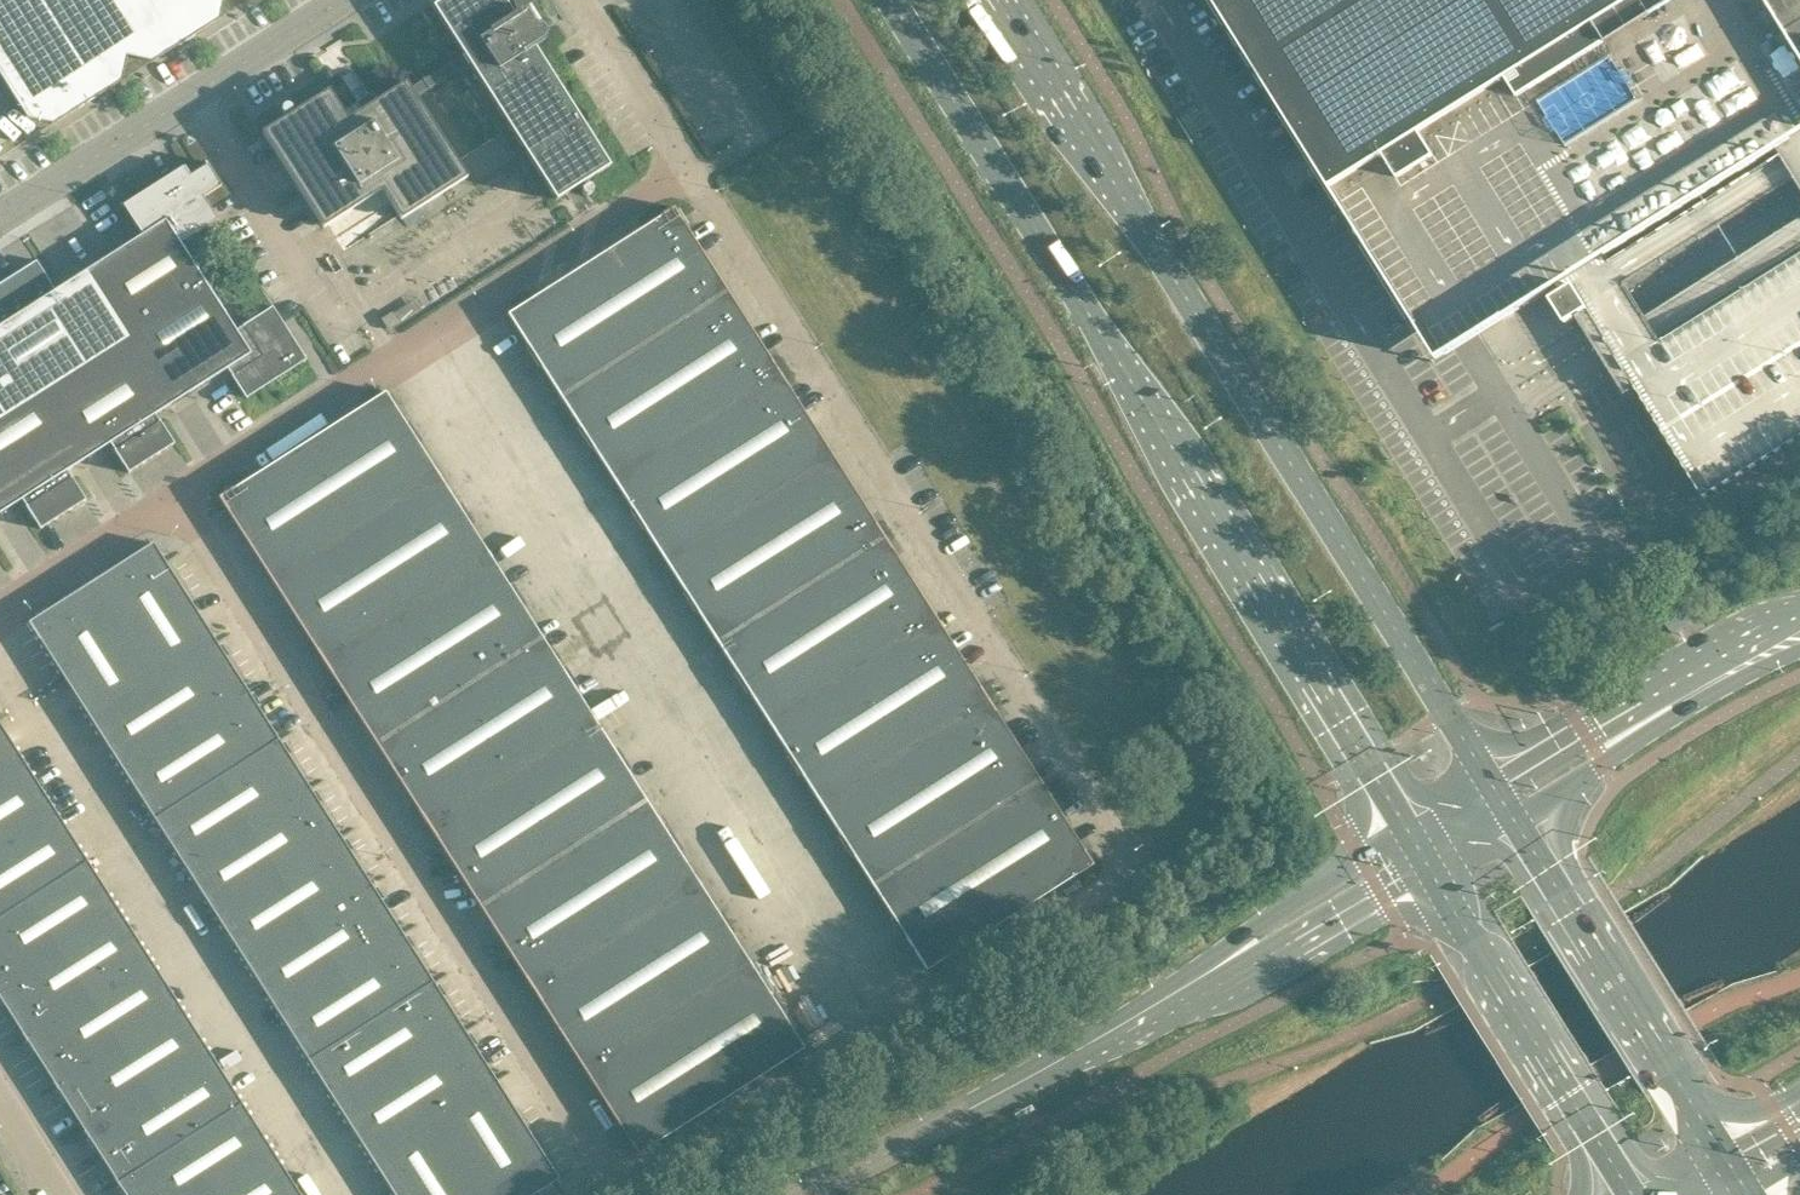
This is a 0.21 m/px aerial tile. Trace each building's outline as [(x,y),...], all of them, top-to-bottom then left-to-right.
[(28,117),(54,123),(68,114),(64,107),(84,94),(88,101),(122,80),(128,55),(153,61),(220,18),(224,0),(0,0),(0,73),(28,117)] [(435,5),(434,6),(433,7),(435,9),(464,54),(437,71),(411,88),(407,82),(377,100),(372,93),(343,112),(329,90),(263,132),(324,227),(383,190),(401,219),(468,177),(416,97),(443,80),(469,63),(557,200),(568,193),(580,185),(610,166),(535,48),(546,41),(547,39),(548,38),(548,36),(548,34),(548,32),(548,31),(547,29),(546,28),(545,27),(543,26),(541,25),(532,23),(532,22),(532,20),(532,19),(531,18),(530,17),(529,16),(528,15),(527,15),(525,15),(524,16),(523,15),(524,15),(525,14),(525,13),(524,12),(524,11),(523,11),(522,11),(521,11),(515,15),(505,0),(444,0),(435,5)] [(1332,189),(1385,157),(1392,169),(1397,176),(1409,168),(1505,319),(1799,136),(1799,54),(1766,0),(1707,0),(1683,15),(1675,2),(1679,0),(1214,0),(1332,189)] [(68,114),(88,101),(84,94),(64,107),(68,114)] [(30,123),(15,107),(0,120),(0,151),(30,123)] [(1570,279),(1614,351),(1709,509),(1799,452),(1799,136),(1570,279)] [(124,205),(137,225),(143,234),(85,271),(127,338),(209,286),(181,243),(218,219),(204,197),(222,186),(208,164),(190,176),(184,166),(124,205)] [(509,313),(561,396),(727,290),(674,207),(673,208),(673,209),(509,313)] [(85,271),(56,290),(37,260),(0,284),(0,419),(6,416),(39,394),(127,338),(85,271)] [(170,405),(228,368),(247,398),(307,359),(274,305),(236,329),(209,286),(127,338),(170,405)] [(779,372),(773,362),(727,290),(561,396),(613,478),(779,372)] [(382,319),(389,329),(399,322),(393,312),(382,319)] [(170,405),(127,338),(39,394),(82,461),(110,443),(129,473),(175,443),(156,414),(170,405)] [(832,454),(779,372),(613,478),(666,560),(832,454)] [(220,497),(221,498),(272,579),(438,473),(386,391),(221,496),(220,497)] [(39,394),(6,416),(0,419),(0,513),(22,499),(41,529),(87,500),(68,470),(82,461),(39,394)] [(666,560),(718,642),(884,536),(832,454),(666,560)] [(272,579),(325,661),(491,556),(488,552),(476,560),(468,548),(481,540),(438,473),(272,579)] [(936,618),(884,536),(718,642),(770,724),(936,618)] [(468,548),(476,560),(488,552),(481,540),(468,548)] [(96,579),(157,674),(215,637),(154,542),(96,579)] [(325,661),(377,743),(543,638),(491,556),(325,661)] [(40,639),(90,717),(157,674),(96,579),(38,616),(49,633),(40,639)] [(49,633),(38,616),(30,622),(40,639),(49,633)] [(989,700),(936,618),(770,724),(823,806),(989,700)] [(246,687),(215,637),(157,674),(90,717),(122,766),(246,687)] [(595,720),(543,638),(377,743),(429,825),(595,720)] [(122,766),(153,816),(278,737),(246,687),(122,766)] [(823,806),(875,888),(1041,782),(989,700),(823,806)] [(429,825),(482,907),(648,802),(641,791),(629,798),(621,786),(633,779),(595,720),(429,825)] [(0,722),(0,774),(24,759),(0,722)] [(153,816),(185,865),(310,786),(278,737),(153,816)] [(55,809),(24,759),(0,774),(0,844),(55,809)] [(621,786),(629,798),(641,791),(633,779),(621,786)] [(1093,864),(1041,782),(875,888),(927,970),(1092,865),(1093,864)] [(216,915),(341,836),(310,786),(185,865),(216,915)] [(700,884),(648,802),(482,907),(534,989),(700,884)] [(87,858),(55,809),(0,844),(0,913),(87,858)] [(216,915),(248,964),(373,885),(341,836),(216,915)] [(118,908),(87,858),(0,913),(0,983),(118,908)] [(534,989),(586,1071),(752,966),(700,884),(534,989)] [(404,935),(373,885),(248,964),(280,1014),(404,935)] [(150,957),(118,908),(0,983),(0,997),(25,1037),(150,957)] [(280,1014),(311,1064),(436,984),(404,935),(280,1014)] [(946,962),(950,968),(958,963),(954,956),(946,962)] [(150,957),(25,1037),(57,1086),(182,1007),(150,957)] [(752,966),(586,1071),(639,1154),(640,1153),(805,1048),(752,966)] [(436,984),(311,1064),(343,1113),(467,1034),(436,984)] [(57,1086),(89,1136),(213,1056),(182,1007),(57,1086)] [(374,1163),(437,1123),(499,1083),(467,1034),(343,1113),(374,1163)] [(120,1185),(245,1106),(213,1056),(89,1136),(120,1185)] [(437,1123),(483,1194),(533,1194),(560,1178),(499,1083),(437,1123)] [(126,1194),(214,1194),(276,1155),(245,1106),(120,1185),(126,1194)] [(437,1123),(374,1163),(395,1194),(483,1194),(437,1123)] [(276,1155),(214,1194),(302,1194),(276,1155)]
